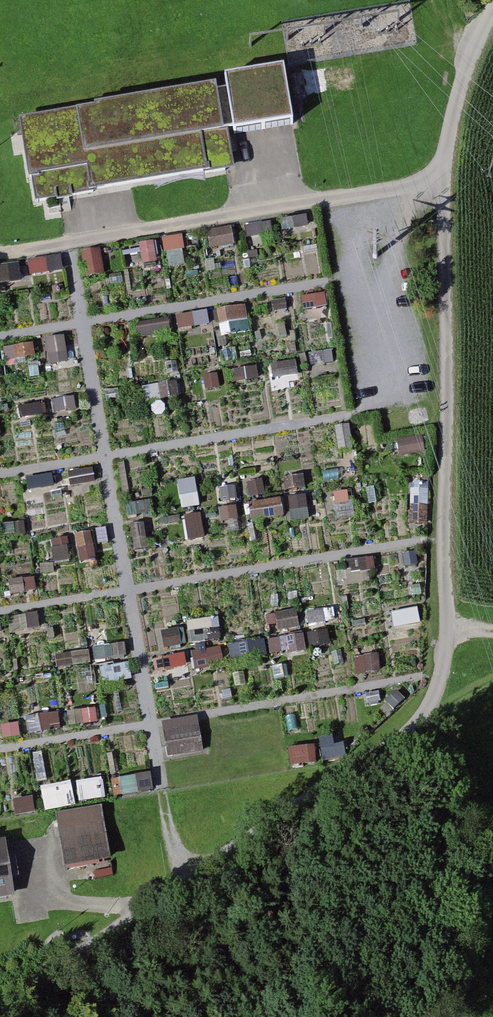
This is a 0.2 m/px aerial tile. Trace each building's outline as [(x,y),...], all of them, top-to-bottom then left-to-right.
[(20,120),(34,204),(234,169),(219,86),(20,120)] [(101,803),(56,812),(66,867),(111,858),(101,803)] [(0,836),(0,897),(16,894),(6,835),(0,836)]
